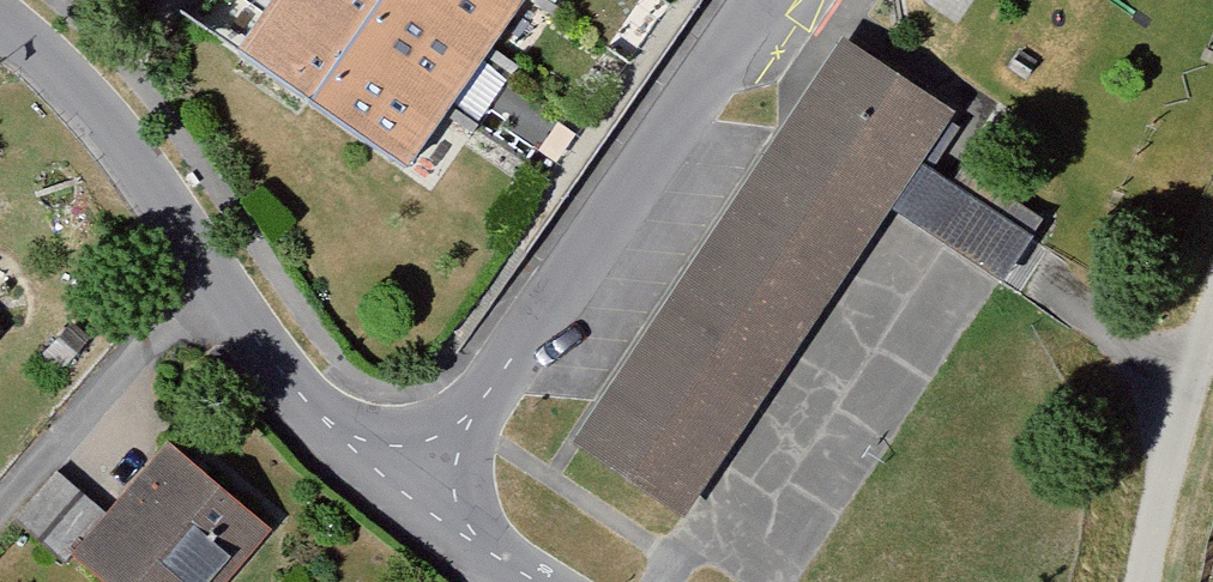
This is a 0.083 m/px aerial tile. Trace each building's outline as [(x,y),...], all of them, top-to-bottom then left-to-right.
[(227,48),(395,169),(516,0),(261,0),(227,48)] [(844,40),(572,446),(687,521),(892,211),(997,278),(1028,231),(923,164),(957,113),(844,40)] [(80,581),(240,581),(277,537),(157,438),(96,511),(57,479),(15,529),(80,581)]
